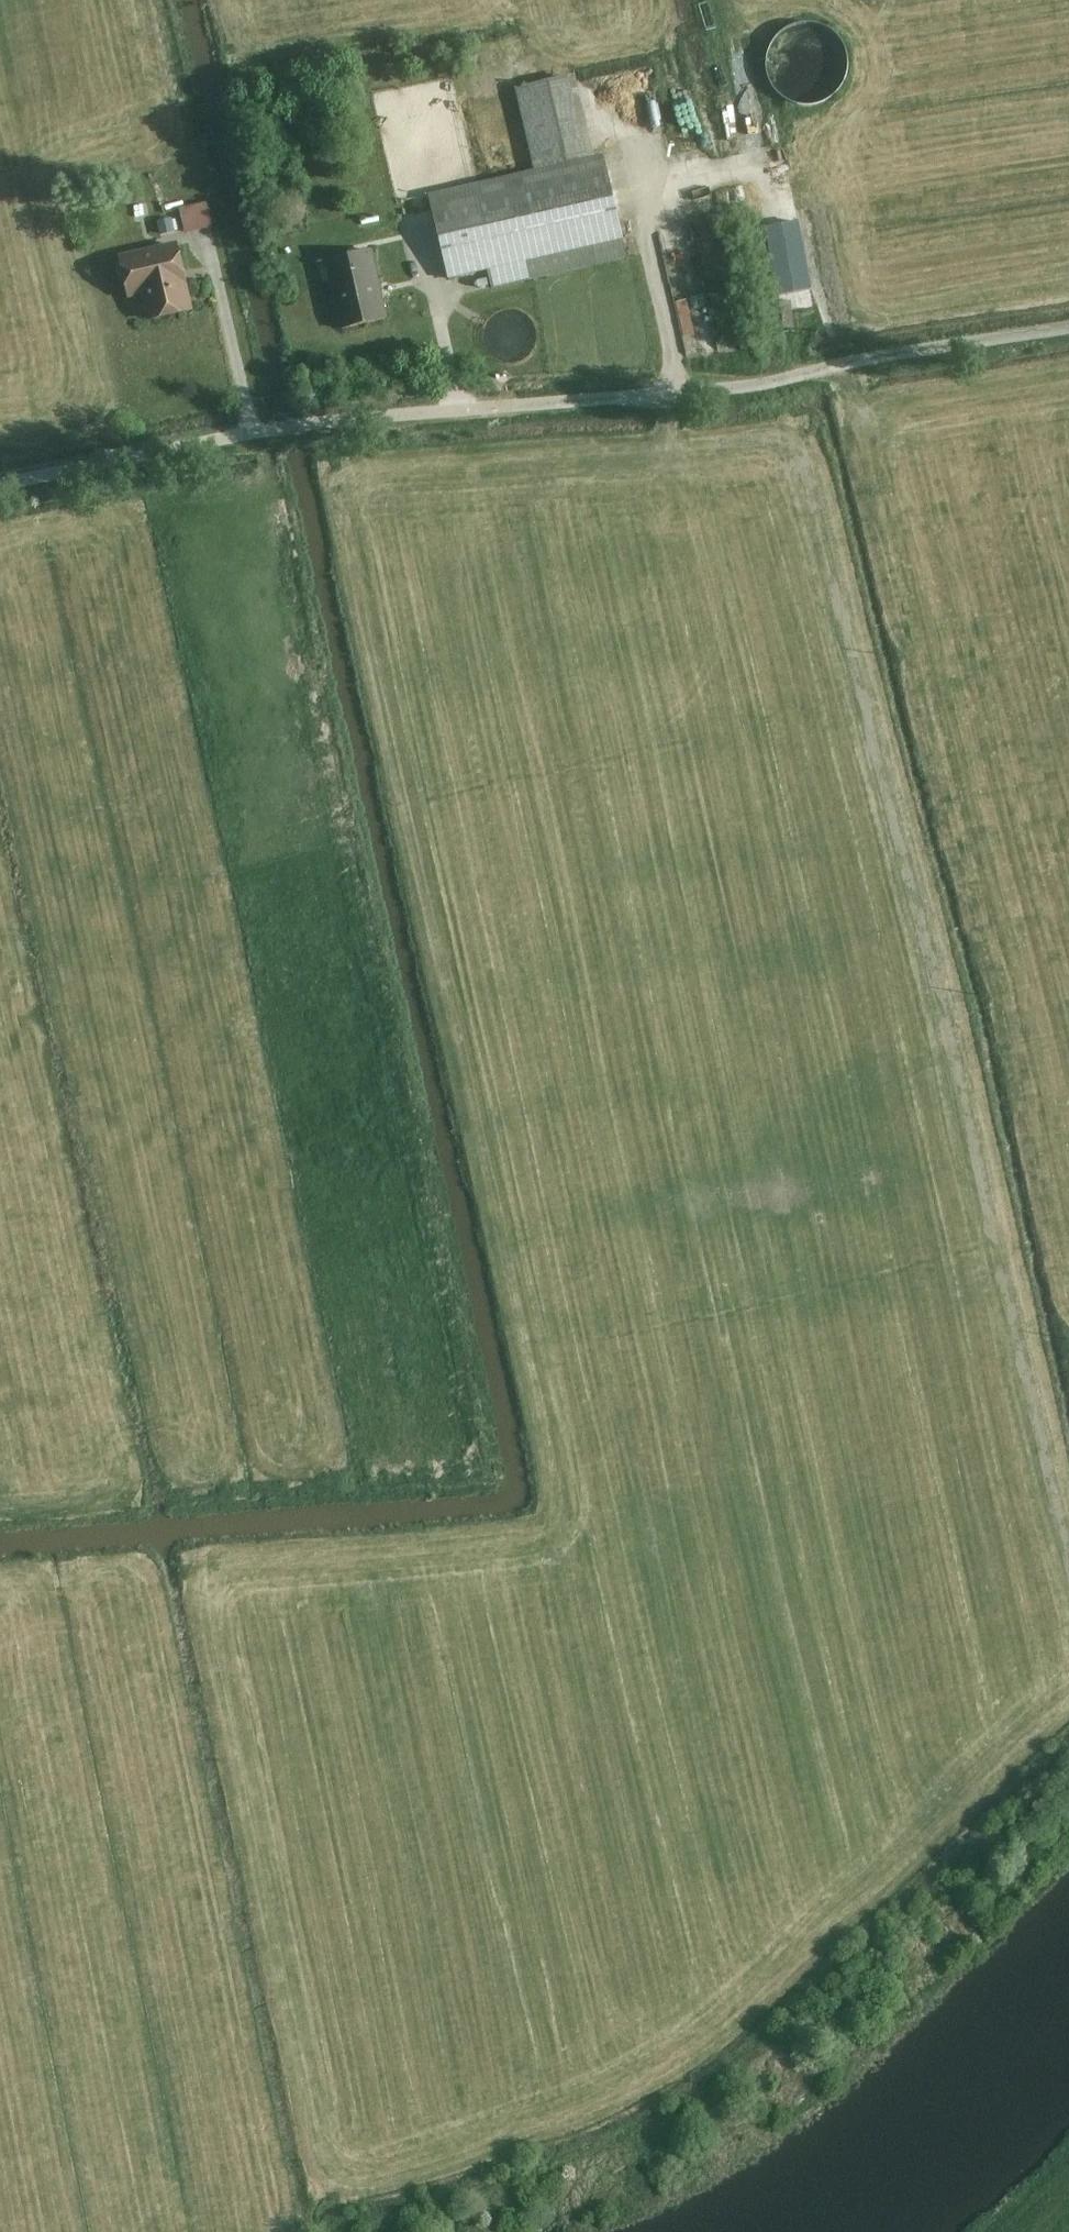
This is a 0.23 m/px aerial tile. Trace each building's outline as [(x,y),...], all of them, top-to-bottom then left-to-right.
[(629,262),(601,153),(590,156),(568,74),(507,92),(525,171),(422,198),(440,279),(478,271),(483,297),(629,262)] [(206,200),(180,205),(185,230),(211,225),(206,200)] [(108,267),(123,327),(189,311),(174,248),(108,267)] [(372,251),(311,269),(328,338),(389,324),(372,251)]
